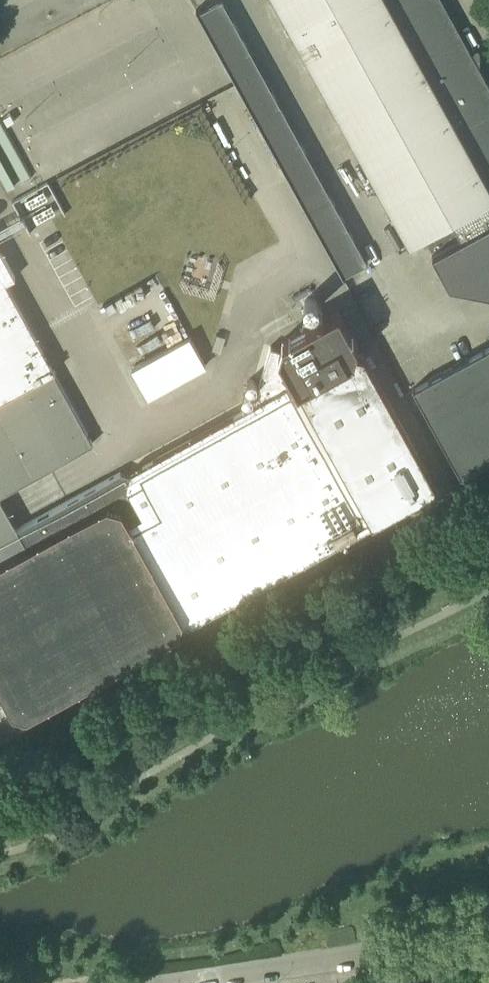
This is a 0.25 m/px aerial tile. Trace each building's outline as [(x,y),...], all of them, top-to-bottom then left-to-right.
[(217,47),(242,34),(226,6),(222,0),(220,0),(215,3),(214,2),(198,11),(197,9),(196,9),(217,47)] [(346,0),(276,0),(292,29),(346,0)] [(292,29),(336,109),(464,39),(443,0),(346,0),(292,29)] [(251,51),(242,34),(217,47),(227,65),(251,51)] [(488,113),(488,84),(479,66),(479,51),(474,51),(472,53),(464,39),(336,109),(380,190),(449,152),(437,130),(465,115),(470,123),(488,113)] [(261,69),(251,51),(227,65),(236,83),(261,69)] [(280,104),(261,69),(236,83),(256,117),(280,104)] [(300,139),(280,104),(256,117),(275,152),(300,139)] [(488,182),(488,113),(470,123),(465,115),(437,130),(449,152),(380,190),(410,243),(451,221),(488,200),(488,186),(487,183),(488,182)] [(319,174),(300,139),(275,152),(294,187),(319,174)] [(294,187),(314,222),(338,209),(319,174),(294,187)] [(451,221),(461,240),(485,227),(488,225),(488,200),(451,221)] [(348,226),(338,209),(314,222),(323,240),(348,226)] [(358,244),(348,226),(323,240),(333,257),(358,244)] [(461,240),(432,256),(450,288),(488,296),(488,234),(485,227),(461,240)] [(367,261),(358,244),(333,257),(344,278),(345,278),(344,275),(368,262),(367,261)] [(93,443),(54,372),(55,371),(54,369),(53,370),(5,283),(15,277),(0,249),(0,494),(93,443)] [(12,713),(27,717),(178,634),(180,628),(182,629),(437,489),(364,356),(355,354),(358,344),(338,309),(283,340),(280,349),(270,346),(254,403),(130,471),(129,475),(120,472),(17,528),(0,497),(0,691),(12,713)] [(189,335),(127,365),(143,398),(205,368),(189,335)] [(483,349),(448,369),(488,443),(488,360),(483,349)] [(488,460),(488,443),(448,369),(413,388),(461,476),(488,460)]
